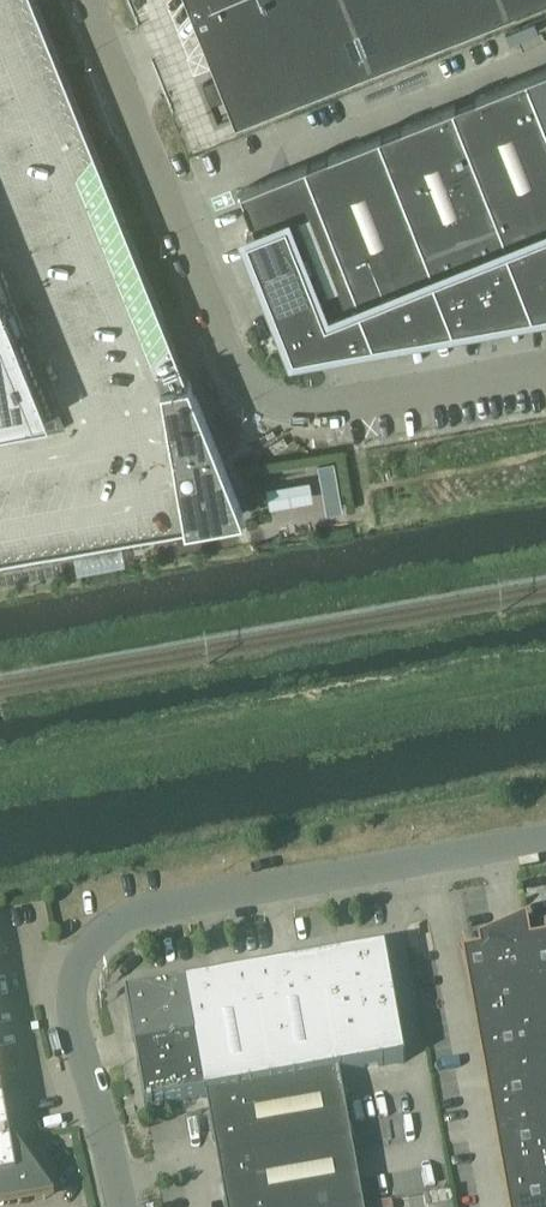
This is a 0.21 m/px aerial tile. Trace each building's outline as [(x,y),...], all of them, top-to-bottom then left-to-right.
[(244,512),(190,377),(189,377),(37,0),(0,0),(0,555),(244,512)] [(222,75),(204,82),(218,119),(236,111),(237,112),(517,0),(192,0),(222,75)] [(526,75),(545,125),(545,67),(526,75)] [(453,104),(533,305),(545,303),(545,125),(526,75),(453,104)] [(453,104),(378,134),(452,319),(533,305),(453,104)] [(378,134),(305,163),(341,253),(373,333),(452,319),(378,134)] [(248,231),(268,282),(341,253),(305,163),(241,189),(256,228),(248,231)] [(341,253),(268,282),(294,348),(373,333),(341,253)] [(336,462),(320,465),(327,503),(342,500),(336,462)] [(463,950),(461,950),(478,1048),(494,1045),(545,1036),(529,947),(530,946),(526,925),(478,946),(480,955),(480,956),(466,958),(463,950)] [(529,947),(545,1036),(545,934),(544,934),(545,944),(530,946),(529,947)] [(341,960),(318,964),(338,1075),(339,1075),(405,1063),(386,959),(385,952),(341,960)] [(252,975),(272,1087),(338,1075),(318,964),(252,975)] [(186,987),(196,1043),(206,1099),(272,1087),(252,975),(186,987)] [(125,998),(135,1054),(196,1043),(186,987),(125,998)] [(478,1048),(487,1097),(503,1094),(545,1086),(545,1036),(494,1045),(478,1048)] [(145,1110),(205,1099),(206,1099),(196,1043),(135,1054),(145,1110)] [(205,1099),(217,1166),(351,1142),(339,1075),(338,1075),(272,1087),(206,1099),(205,1099)] [(487,1097),(496,1146),(512,1143),(545,1137),(545,1086),(503,1094),(487,1097)] [(16,1147),(17,1151),(11,1152),(0,1087),(0,1206),(15,1206),(54,1200),(17,1147),(16,1147)] [(496,1146),(505,1195),(520,1192),(545,1188),(545,1137),(512,1143),(496,1146)] [(225,1206),(363,1206),(351,1142),(217,1166),(225,1206)] [(505,1195),(507,1206),(545,1206),(545,1188),(520,1192),(505,1195)]
